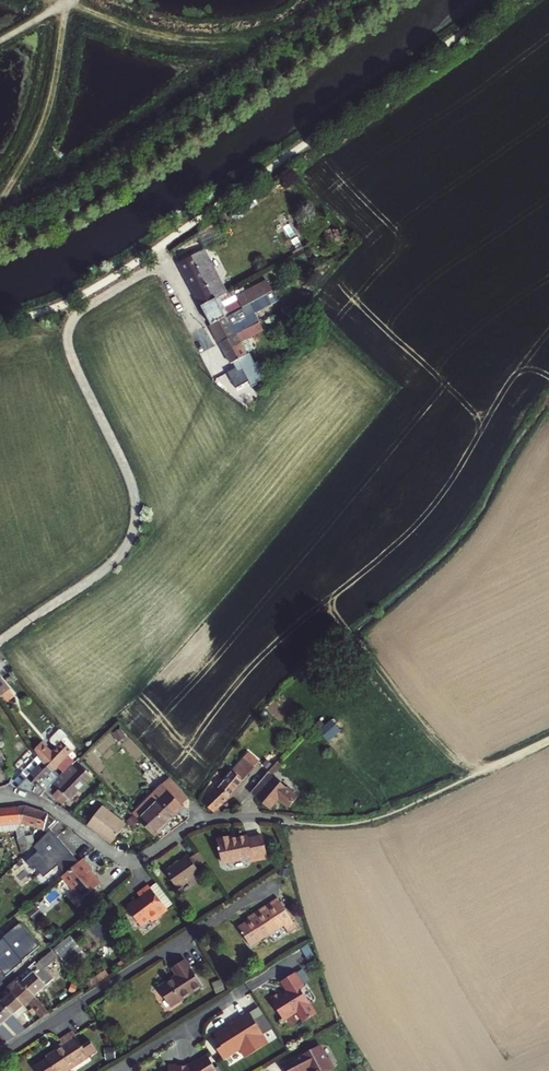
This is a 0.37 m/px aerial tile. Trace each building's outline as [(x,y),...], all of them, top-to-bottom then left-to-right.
[(192,249),(188,243),(174,253),(179,259),(192,249)] [(202,249),(179,262),(203,307),(221,297),(226,294),(202,249)] [(227,306),(221,297),(203,307),(212,324),(264,297),(258,285),(250,290),(251,293),(242,298),(241,296),(233,300),(234,302),(227,306)] [(265,296),(264,297),(212,324),(222,342),(249,327),(247,324),(234,331),(231,325),(260,310),(257,305),(267,300),(265,296)] [(253,335),(249,327),(222,342),(233,362),(237,370),(239,369),(251,363),(241,342),(253,335)] [(329,740),(342,728),(331,717),(318,729),(329,740)] [(63,773),(76,761),(80,757),(62,742),(65,738),(61,732),(53,739),(54,743),(58,747),(53,751),(42,741),(35,749),(43,761),(52,771),(56,767),(63,773)] [(205,803),(212,810),(213,810),(214,810),(227,798),(256,765),(246,755),(219,788),(205,803)] [(39,758),(16,782),(21,785),(43,761),(39,758)] [(18,787),(38,795),(58,777),(52,771),(43,761),(21,785),(16,782),(13,779),(10,783),(14,786),(18,787)] [(63,773),(59,778),(53,783),(58,789),(53,795),(62,803),(65,801),(65,802),(91,776),(76,761),(63,773)] [(262,781),(251,793),(270,809),(279,799),(289,807),(298,796),(273,775),(279,769),(275,765),(269,771),(262,781)] [(170,777),(163,784),(185,807),(189,803),(189,797),(189,796),(170,777)] [(160,799),(140,818),(156,834),(185,807),(163,784),(154,793),(160,799)] [(160,799),(154,793),(134,812),(140,818),(160,799)] [(103,803),(87,824),(112,842),(128,821),(103,803)] [(20,823),(20,806),(0,808),(0,826),(20,823)] [(25,806),(20,806),(20,823),(49,830),(50,829),(58,821),(47,813),(25,806)] [(80,860),(50,829),(49,830),(34,844),(39,849),(27,859),(33,867),(36,865),(45,876),(59,864),(66,873),(80,860)] [(32,835),(25,836),(28,847),(33,842),(32,835)] [(231,836),(219,838),(224,863),(252,857),(253,861),(269,858),(264,835),(248,839),(248,835),(232,839),(231,836)] [(22,852),(28,847),(25,836),(17,838),(22,852)] [(208,864),(199,852),(191,858),(189,856),(167,870),(179,888),(200,873),(199,870),(208,864)] [(66,873),(63,875),(82,897),(101,882),(90,870),(94,867),(85,857),(80,860),(66,873)] [(162,910),(165,907),(149,885),(137,893),(140,898),(136,901),(135,899),(126,906),(128,908),(127,912),(130,916),(134,916),(141,925),(150,919),(152,921),(164,912),(162,910)] [(296,925),(281,902),(273,907),(272,904),(255,915),(257,918),(239,929),(251,947),(284,925),(287,930),(296,925)] [(39,909),(33,915),(43,925),(49,919),(39,909)] [(85,950),(72,934),(55,948),(67,964),(85,950)] [(47,968),(58,959),(52,951),(36,965),(34,963),(18,977),(35,996),(55,978),(47,968)] [(170,1007),(202,988),(185,960),(172,969),(177,976),(158,989),(170,1007)] [(282,994),(271,1001),(285,1023),(292,1018),(292,1012),(299,1013),(298,1014),(304,1023),(316,1015),(301,991),(305,989),(296,974),(282,983),(289,994),(284,997),(282,994)] [(18,977),(7,987),(23,1006),(28,1001),(42,1016),(49,1012),(35,996),(18,977)] [(23,1006),(7,987),(1,992),(5,997),(1,1001),(13,1015),(23,1006)] [(10,1038),(25,1028),(13,1015),(1,1001),(0,1000),(0,1026),(10,1038)] [(218,1051),(225,1062),(238,1054),(243,1062),(269,1046),(264,1037),(265,1037),(251,1015),(216,1037),(223,1048),(218,1051)] [(6,1040),(10,1038),(0,1026),(0,1033),(6,1040)] [(71,1034),(58,1043),(63,1050),(46,1061),(47,1062),(34,1070),(69,1070),(96,1054),(89,1044),(81,1049),(71,1034)] [(320,1043),(282,1065),(286,1070),(304,1070),(310,1068),(312,1070),(327,1070),(335,1066),(329,1055),(327,1056),(320,1043)] [(208,1057),(190,1068),(189,1066),(182,1070),(182,1069),(177,1070),(217,1070),(208,1057)]
